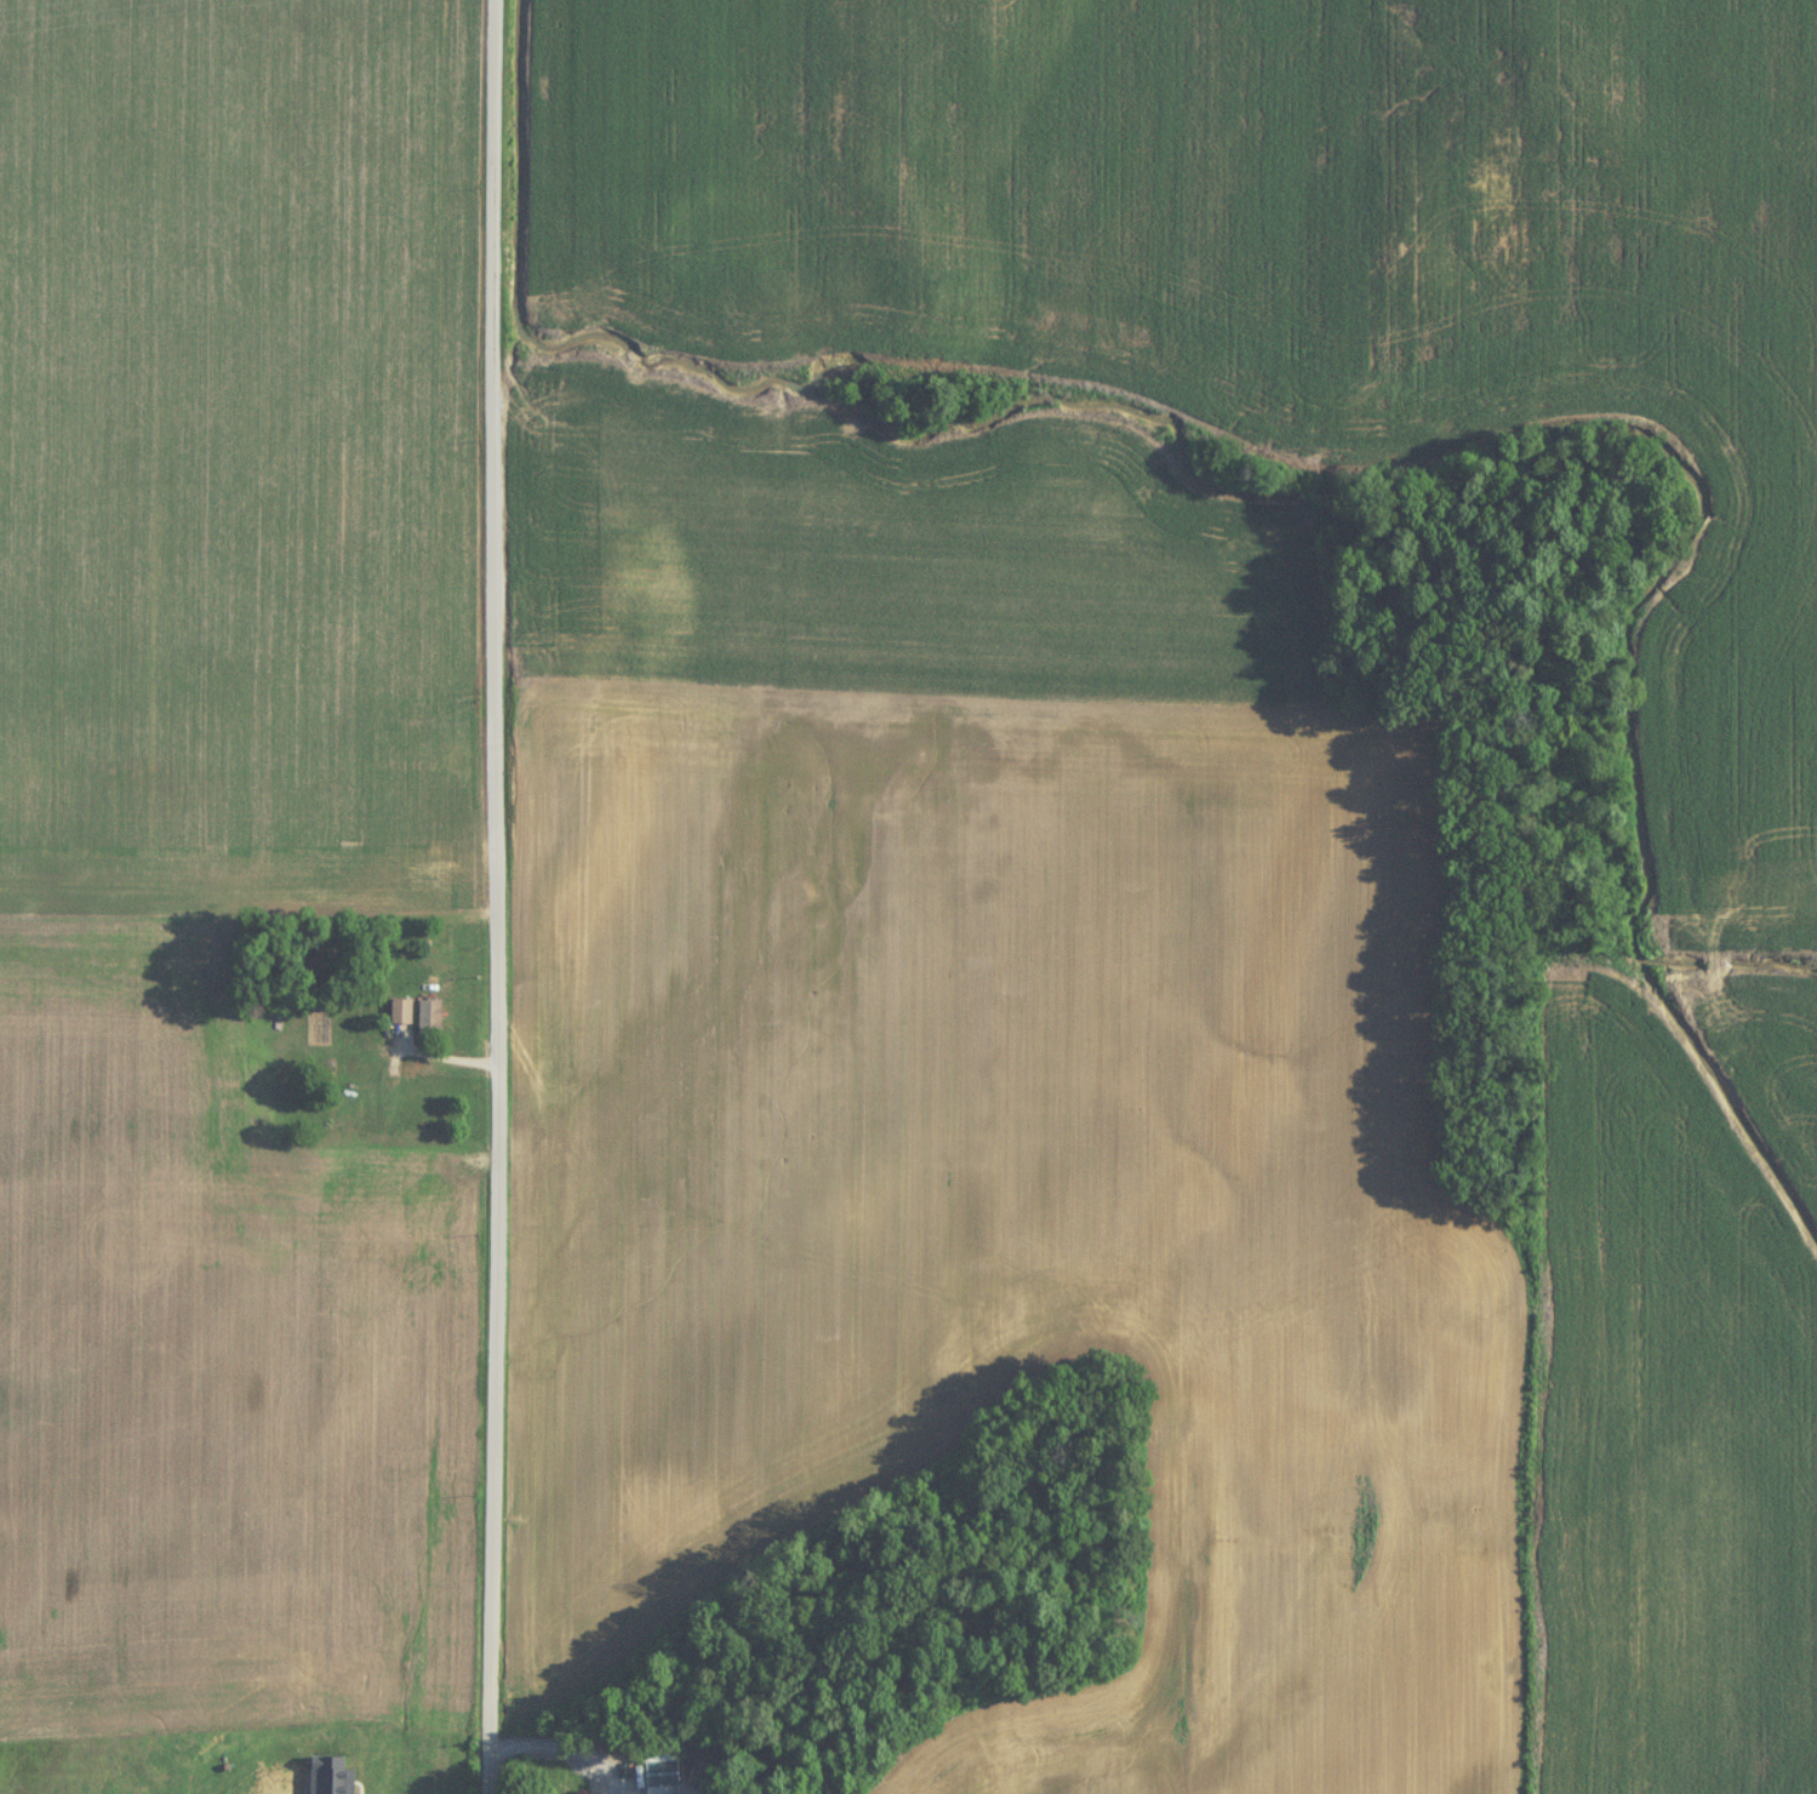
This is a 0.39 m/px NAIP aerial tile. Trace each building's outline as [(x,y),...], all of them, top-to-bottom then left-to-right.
[(413,1002),(392,1002),(392,1027),(413,1027),(413,1002)] [(419,1033),(442,1033),(442,1003),(419,1003),(419,1033)] [(678,1759),(647,1759),(647,1793),(678,1793),(678,1759)]
